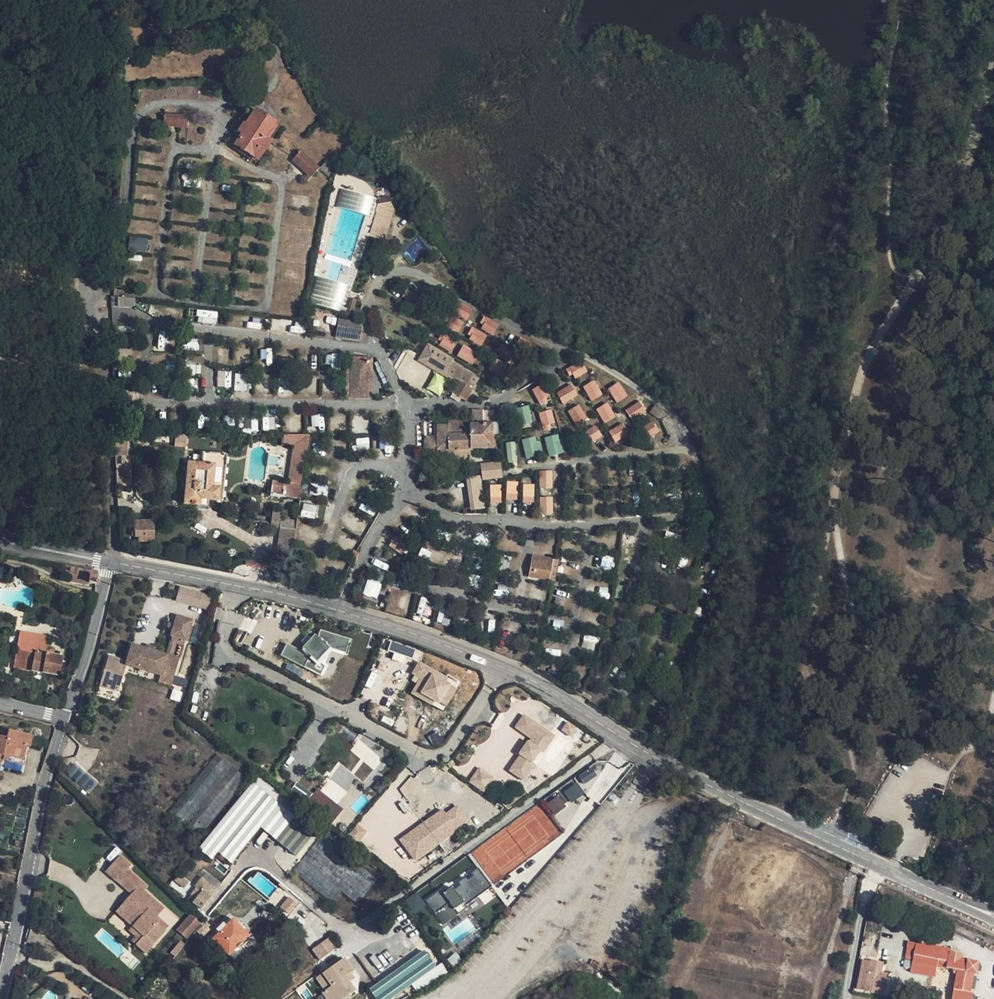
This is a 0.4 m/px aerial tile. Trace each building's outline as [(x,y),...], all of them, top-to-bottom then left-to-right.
[(890,20),(887,44),(891,45),(895,21),(890,20)] [(273,123),(251,108),(241,123),(239,122),(233,132),(236,134),(230,144),(254,161),(267,142),(262,138),(273,123)] [(186,116),(163,114),(162,126),(185,128),(186,116)] [(299,152),(290,162),(310,179),(318,169),(299,152)] [(310,303),(344,313),(349,293),(377,200),(343,190),(310,303)] [(392,210),(379,206),(371,232),(384,236),(392,210)] [(409,262),(428,252),(420,238),(402,248),(409,262)] [(150,243),(132,241),(130,254),(149,255),(150,243)] [(459,333),(472,307),(458,300),(445,326),(459,333)] [(197,310),(197,322),(216,323),(217,311),(197,310)] [(478,328),(494,335),(500,323),(484,316),(478,328)] [(340,338),(342,328),(336,327),(334,337),(340,338)] [(473,327),(467,339),(481,346),(488,335),(473,327)] [(342,328),(340,338),(358,341),(360,332),(342,328)] [(439,344),(450,352),(456,343),(445,335),(439,344)] [(427,344),(418,360),(445,376),(447,372),(473,388),(477,379),(452,364),(454,360),(427,344)] [(471,364),(478,353),(463,344),(456,355),(471,364)] [(581,359),(566,367),(573,380),(588,371),(581,359)] [(367,395),(368,362),(350,362),(349,395),(367,395)] [(217,371),(217,386),(231,386),(231,371),(217,371)] [(235,391),(248,390),(247,373),(234,373),(235,391)] [(448,380),(435,373),(427,389),(439,395),(448,380)] [(591,401),(603,395),(595,380),(583,386),(591,401)] [(616,403),(628,395),(618,381),(607,388),(616,403)] [(556,391),(562,404),(578,396),(571,383),(556,391)] [(539,385),(532,389),(540,405),(550,400),(546,392),(543,394),(539,385)] [(607,400),(595,406),(605,423),(616,417),(607,400)] [(641,400),(625,406),(630,420),(646,414),(641,400)] [(572,422),(586,419),(583,404),(569,406),(572,422)] [(663,411),(655,405),(648,413),(657,420),(663,411)] [(538,412),(543,429),(555,426),(550,409),(538,412)] [(492,412),(470,411),(470,435),(449,435),(449,425),(436,425),(436,451),(438,451),(438,457),(438,461),(452,461),(452,451),(466,451),(493,451),(492,412)] [(651,437),(659,430),(652,420),(643,427),(651,437)] [(608,430),(615,442),(629,434),(623,422),(608,430)] [(597,425),(587,430),(592,442),(602,437),(597,425)] [(544,437),(549,456),(563,453),(558,434),(544,437)] [(125,435),(112,435),(114,455),(123,455),(127,455),(125,435)] [(309,435),(283,435),(281,446),(291,448),(286,483),(272,481),(269,496),(300,500),(301,493),(309,435)] [(525,456),(541,452),(537,435),(521,439),(525,456)] [(505,442),(507,462),(517,461),(515,441),(505,442)] [(466,451),(452,451),(452,461),(466,461),(466,451)] [(201,453),(201,462),(211,462),(210,484),(217,484),(216,501),(222,502),(225,454),(201,453)] [(114,455),(114,465),(124,464),(123,455),(114,455)] [(201,462),(182,460),(179,501),(196,503),(196,500),(216,501),(217,484),(210,484),(211,462),(201,462)] [(503,477),(501,461),(480,462),(482,479),(503,477)] [(124,464),(114,465),(115,486),(131,486),(129,464),(124,464)] [(539,488),(553,488),(552,470),(539,471),(539,488)] [(484,509),(480,475),(461,477),(466,511),(484,509)] [(505,500),(516,501),(518,481),(507,480),(505,500)] [(534,503),(534,483),(522,483),(522,503),(534,503)] [(489,484),(490,504),(502,503),(501,484),(489,484)] [(553,514),(553,496),(539,496),(540,515),(553,514)] [(315,517),(316,505),(302,504),(301,516),(315,517)] [(297,521),(279,519),(275,556),(293,558),(297,521)] [(153,520),(133,522),(134,543),(153,543),(153,520)] [(555,559),(534,556),(531,577),(551,580),(555,559)] [(613,568),(612,556),(600,557),(601,569),(613,568)] [(362,593),(376,599),(382,583),(368,578),(362,593)] [(96,580),(89,579),(88,587),(95,588),(96,580)] [(607,598),(609,588),(600,586),(598,596),(607,598)] [(199,610),(202,598),(180,591),(176,602),(199,610)] [(208,612),(212,601),(202,598),(199,610),(208,612)] [(130,647),(125,664),(107,659),(99,688),(117,694),(125,667),(160,677),(162,671),(173,675),(177,660),(175,660),(179,645),(181,646),(183,641),(185,642),(191,621),(175,616),(169,637),(171,637),(169,642),(173,643),(169,658),(163,656),(152,653),(144,651),(130,647)] [(304,652),(303,653),(286,644),(280,656),(319,676),(324,667),(318,661),(329,649),(344,654),(345,654),(349,640),(320,631),(317,638),(314,635),(311,639),(304,646),(301,649),(304,652)] [(20,633),(17,650),(46,655),(49,638),(20,633)] [(594,650),(598,637),(584,634),(581,647),(594,650)] [(301,643),(304,646),(311,639),(308,636),(301,643)] [(169,642),(167,641),(163,656),(169,658),(173,643),(169,642)] [(387,654),(411,660),(414,648),(390,641),(387,654)] [(181,646),(179,645),(175,660),(179,661),(184,646),(181,646)] [(343,656),(344,654),(329,649),(318,661),(324,667),(319,676),(322,677),(327,666),(324,663),(330,652),(343,656)] [(58,676),(62,658),(46,655),(17,650),(14,668),(58,676)] [(406,691),(444,711),(459,683),(421,663),(406,691)] [(173,675),(162,671),(160,677),(158,684),(170,687),(173,675)] [(549,733),(523,715),(515,727),(531,738),(528,742),(526,741),(518,753),(519,754),(508,770),(522,780),(533,764),(531,762),(539,750),(538,749),(549,733)] [(26,746),(30,747),(32,737),(8,733),(7,735),(7,741),(2,740),(0,740),(0,766),(1,766),(3,758),(23,761),(26,746)] [(542,752),(553,736),(549,733),(538,749),(539,750),(542,752)] [(592,767),(578,775),(584,783),(597,775),(592,767)] [(469,781),(482,790),(491,777),(478,768),(469,781)] [(252,781),(198,847),(211,858),(217,850),(230,861),(260,825),(295,854),(314,832),(252,781)] [(563,792),(570,803),(584,793),(577,782),(563,792)] [(332,822),(343,809),(317,788),(306,801),(332,822)] [(546,804),(554,815),(566,806),(559,795),(546,804)] [(413,860),(470,823),(458,804),(445,813),(442,809),(398,838),(413,860)] [(121,855),(107,871),(118,880),(132,864),(121,855)] [(118,880),(133,893),(143,882),(128,868),(118,880)] [(440,889),(425,900),(434,913),(449,903),(457,915),(467,908),(465,906),(492,887),(478,868),(471,873),(473,876),(467,880),(465,877),(458,882),(460,885),(454,890),(451,887),(443,893),(440,889)] [(211,882),(204,891),(213,897),(220,888),(211,882)] [(140,885),(133,893),(135,896),(127,905),(141,917),(133,926),(134,927),(145,937),(138,946),(146,953),(166,931),(158,923),(161,919),(158,916),(165,908),(140,885)] [(281,886),(269,902),(289,918),(301,902),(281,886)] [(204,891),(195,902),(204,909),(213,897),(204,891)] [(135,896),(133,893),(116,912),(133,926),(141,917),(127,905),(135,896)] [(417,893),(405,901),(414,913),(425,905),(417,893)] [(399,905),(390,911),(392,913),(401,907),(399,905)] [(189,939),(203,922),(192,913),(178,930),(189,939)] [(109,922),(121,929),(126,921),(113,914),(109,922)] [(209,938),(228,956),(237,946),(247,935),(228,918),(209,938)] [(158,923),(166,931),(170,927),(161,919),(158,923)] [(132,941),(138,946),(145,937),(134,927),(130,932),(135,937),(132,941)] [(313,951),(320,960),(336,949),(329,940),(313,951)] [(938,968),(941,949),(917,945),(916,951),(908,950),(907,959),(914,960),(914,963),(938,968)] [(242,951),(237,946),(228,956),(233,961),(242,951)] [(957,971),(951,998),(972,998),(973,992),(970,992),(973,974),(977,974),(978,964),(961,960),(961,956),(951,954),(951,950),(948,950),(947,951),(941,949),(938,968),(957,971)] [(377,998),(389,998),(434,966),(424,952),(370,990),(377,998)] [(344,959),(324,973),(333,986),(327,991),(323,993),(328,998),(345,998),(355,992),(345,978),(354,972),(344,959)] [(885,987),(867,984),(871,962),(863,961),(857,990),(883,995),(885,987)] [(867,984),(885,987),(887,976),(880,974),(882,963),(871,961),(871,962),(867,984)] [(333,986),(324,973),(317,978),(327,991),(333,986)]
